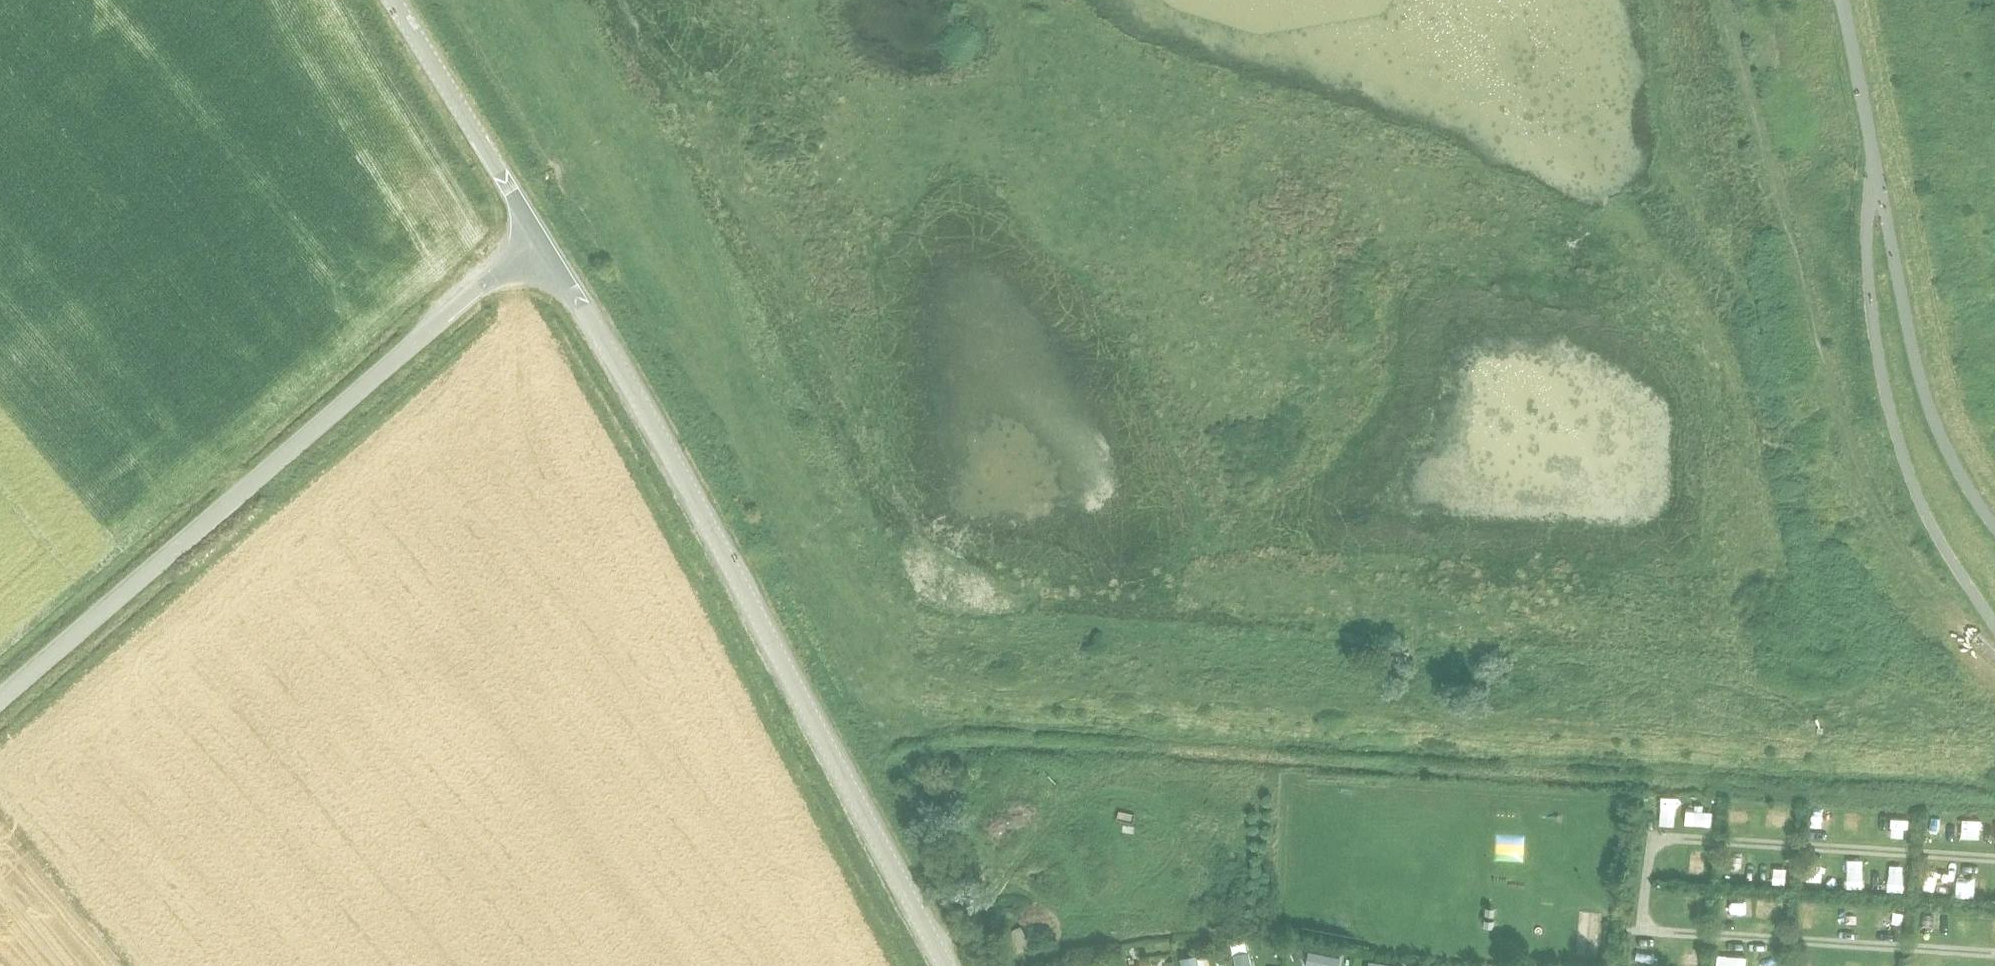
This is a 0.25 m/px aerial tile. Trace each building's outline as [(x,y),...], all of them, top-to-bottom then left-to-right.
[(1883,881),(1866,888),(1871,900),(1888,893),(1883,881)] [(1926,926),(1927,906),(1896,904),(1895,925),(1926,926)] [(1249,948),(1233,951),(1235,965),(1251,965),(1249,948)] [(1341,954),(1310,948),(1307,963),(1321,965),(1339,965),(1341,954)] [(1196,952),(1179,955),(1182,965),(1199,965),(1196,952)] [(1691,953),(1669,952),(1668,965),(1690,965),(1691,953)]
